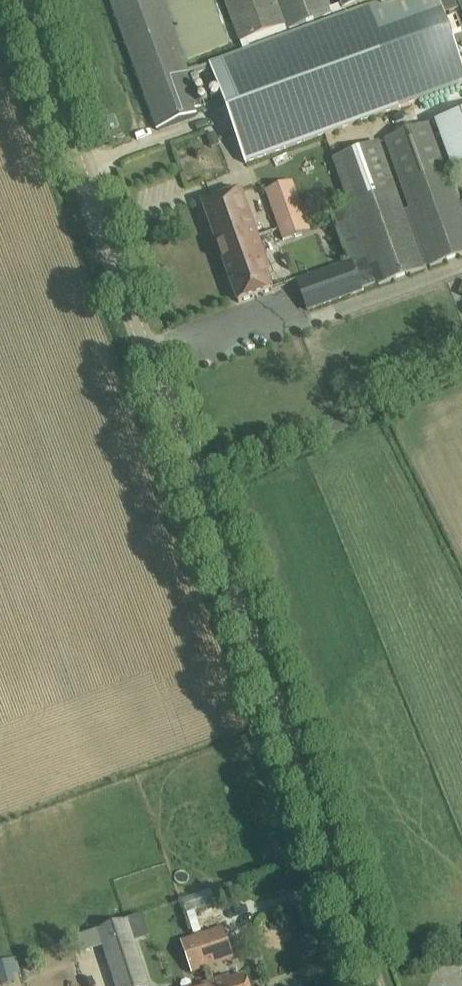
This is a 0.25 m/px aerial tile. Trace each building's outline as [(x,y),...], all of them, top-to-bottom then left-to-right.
[(156,125),(193,111),(201,108),(194,86),(191,80),(190,77),(188,71),(185,62),(229,47),(212,0),(110,0),(156,125)] [(188,71),(190,77),(211,69),(245,164),(401,108),(461,86),(461,67),(453,44),(461,41),(461,29),(457,16),(445,20),(443,14),(437,0),(386,0),(380,2),(364,8),(250,49),(198,68),(198,67),(188,71)] [(239,44),(249,41),(283,28),(285,27),(276,0),(223,0),(239,44)] [(285,27),(287,32),(333,16),(327,0),(276,0),(285,27)] [(343,10),(370,0),(340,0),(343,10)] [(443,14),(461,7),(461,8),(461,0),(437,0),(443,14)] [(104,118),(108,127),(117,123),(113,114),(104,118)] [(384,142),(400,185),(398,186),(427,269),(461,257),(461,210),(459,203),(431,125),(384,142)] [(206,136),(210,148),(219,145),(215,133),(206,136)] [(380,142),(332,160),(348,205),(377,286),(377,287),(427,269),(398,186),(395,187),(380,142)] [(242,190),(203,204),(239,303),(273,291),(266,271),(270,269),(242,190)] [(297,194),(270,203),(280,230),(306,221),(306,220),(316,217),(312,204),(301,207),(297,194)] [(350,264),(297,282),(307,310),(360,291),(377,286),(348,205),(331,211),(350,264)] [(346,414),(326,424),(332,437),(352,427),(346,414)] [(188,913),(219,905),(215,890),(184,898),(188,913)] [(99,932),(103,947),(116,985),(121,985),(120,982),(144,973),(133,939),(127,922),(99,932)] [(223,928),(180,942),(191,974),(234,958),(223,928)] [(211,984),(212,985),(249,985),(245,977),(231,981),(230,978),(211,984)]
